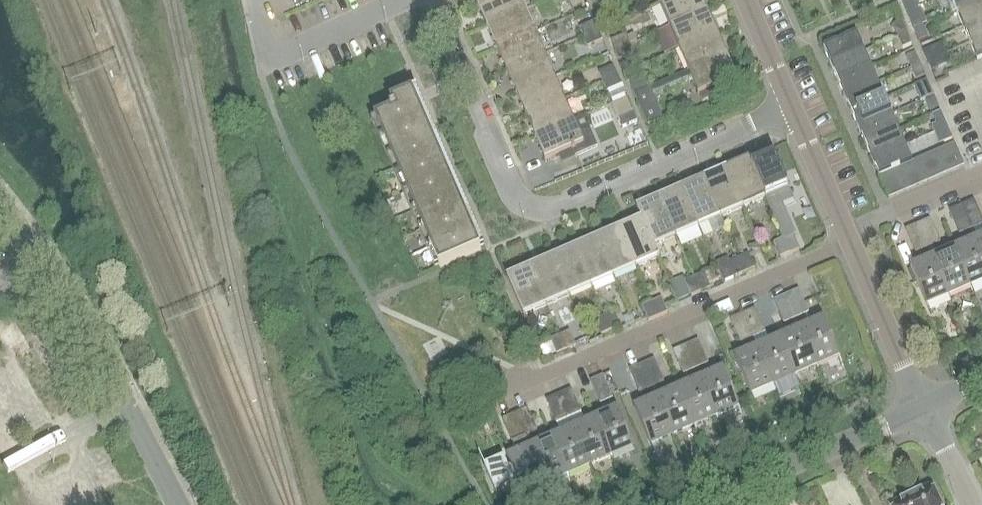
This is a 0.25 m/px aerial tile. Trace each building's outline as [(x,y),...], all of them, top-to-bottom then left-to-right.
[(522,0),(489,0),(478,5),(488,27),(526,10),(522,0)] [(612,0),(607,0),(597,5),(601,14),(616,8),(612,0)] [(670,27),(708,10),(704,0),(671,0),(660,5),(670,27)] [(958,11),(981,0),(953,0),(958,11)] [(958,11),(964,27),(981,20),(981,0),(958,11)] [(488,27),(498,50),(536,33),(526,10),(488,27)] [(670,27),(679,49),(718,33),(708,10),(670,27)] [(909,21),(914,32),(924,28),(919,16),(909,21)] [(964,27),(971,43),(981,38),(981,20),(964,27)] [(580,27),(584,37),(598,31),(594,21),(580,27)] [(893,28),(898,40),(907,36),(902,24),(893,28)] [(929,40),(924,28),(914,32),(919,44),(929,40)] [(602,40),(598,31),(584,37),(588,46),(602,40)] [(546,55),(536,33),(498,50),(507,72),(546,55)] [(718,33),(679,49),(688,71),(727,55),(718,33)] [(612,40),(616,50),(631,44),(627,34),(612,40)] [(907,36),(898,40),(903,52),(912,48),(907,36)] [(832,68),(867,53),(859,37),(826,52),(832,68)] [(978,59),(981,57),(981,38),(971,43),(978,59)] [(635,53),(631,44),(616,50),(620,59),(635,53)] [(923,53),(928,64),(937,60),(933,48),(923,53)] [(867,53),(832,68),(840,84),(873,69),(867,53)] [(507,72),(516,93),(555,76),(546,55),(507,72)] [(737,78),(727,55),(688,71),(691,77),(698,94),(699,94),(702,101),(721,94),(718,86),(737,78)] [(907,60),(912,71),(921,67),(916,56),(907,60)] [(937,60),(928,64),(933,75),(942,71),(937,60)] [(599,73),(603,82),(617,75),(613,66),(599,73)] [(921,67),(912,71),(917,83),(926,79),(921,67)] [(840,84),(846,98),(880,83),(873,69),(840,84)] [(688,71),(650,88),(652,94),(691,77),(688,71)] [(621,85),(617,75),(603,82),(607,91),(621,85)] [(565,99),(555,76),(516,93),(526,116),(565,99)] [(631,86),(635,95),(650,88),(646,79),(631,86)] [(880,83),(846,98),(853,114),(887,99),(880,83)] [(648,125),(663,119),(654,98),(652,94),(650,88),(635,95),(639,105),(648,125)] [(921,92),(925,103),(935,100),(931,91),(930,88),(921,92)] [(391,102),(395,111),(376,120),(439,267),(480,250),(412,93),(391,102)] [(526,116),(536,138),(574,122),(565,99),(526,116)] [(853,114),(860,131),(895,116),(887,99),(853,114)] [(935,100),(925,103),(930,114),(939,110),(935,100)] [(633,111),(618,117),(623,128),(637,121),(633,111)] [(895,116),(860,131),(867,147),(901,132),(895,116)] [(934,120),(940,132),(949,128),(943,116),(934,120)] [(590,128),(579,133),(574,122),(536,138),(545,161),(559,155),(572,149),(575,156),(576,157),(598,147),(590,128)] [(949,128),(940,132),(944,143),(953,138),(949,128)] [(901,132),(867,147),(874,163),(908,148),(901,132)] [(908,148),(874,163),(881,178),(915,164),(908,148)] [(572,149),(559,155),(562,162),(575,156),(572,149)] [(767,198),(769,197),(786,238),(797,233),(786,206),(795,202),(772,149),(750,159),(767,198)] [(727,169),(744,208),(767,198),(750,159),(727,169)] [(727,169),(705,178),(722,217),(744,208),(727,169)] [(705,178),(682,188),(700,227),(722,217),(705,178)] [(682,188),(660,198),(677,237),(700,227),(682,188)] [(655,247),(677,237),(660,198),(637,208),(642,219),(655,247)] [(972,230),(981,225),(981,219),(975,202),(962,207),(972,230)] [(960,235),(972,230),(962,207),(950,213),(960,235)] [(642,219),(620,228),(637,268),(660,258),(655,247),(642,219)] [(918,226),(928,248),(940,243),(930,221),(918,226)] [(916,254),(928,248),(918,226),(906,232),(916,254)] [(620,228),(598,238),(615,278),(637,268),(620,228)] [(793,235),(784,239),(790,253),(799,250),(793,235)] [(598,238),(575,247),(592,287),(615,278),(598,238)] [(782,257),(790,253),(784,239),(776,242),(782,257)] [(981,281),(981,253),(977,241),(956,250),(971,286),(981,281)] [(575,247),(553,257),(570,297),(592,287),(575,247)] [(956,250),(933,260),(949,295),(971,286),(956,250)] [(547,307),(570,297),(553,257),(530,267),(547,307)] [(742,262),(749,277),(761,272),(754,257),(742,262)] [(730,285),(749,277),(742,262),(736,264),(734,260),(722,266),(730,285)] [(912,269),(927,305),(949,295),(933,260),(912,269)] [(525,316),(547,307),(530,267),(508,277),(525,316)] [(704,274),(695,278),(701,292),(710,288),(704,274)] [(678,302),(691,296),(685,282),(684,278),(670,283),(678,302)] [(691,296),(701,292),(695,278),(685,282),(691,296)] [(787,296),(797,319),(810,314),(800,290),(787,296)] [(785,324),(797,319),(787,296),(775,301),(785,324)] [(652,303),(658,317),(667,313),(661,299),(652,303)] [(649,321),(658,317),(652,303),(642,307),(649,321)] [(743,315),(754,338),(766,333),(756,309),(743,315)] [(614,312),(605,317),(611,331),(621,327),(614,312)] [(741,344),(754,338),(743,315),(731,320),(741,344)] [(602,335),(611,331),(605,317),(596,320),(602,335)] [(825,320),(802,330),(817,366),(840,356),(825,320)] [(802,330),(780,339),(796,375),(817,366),(802,330)] [(560,336),(565,350),(575,346),(569,332),(560,336)] [(972,332),(964,336),(971,348),(979,343),(972,332)] [(557,354),(565,350),(560,336),(551,340),(557,354)] [(780,339),(758,349),(774,385),(796,375),(780,339)] [(686,346),(696,370),(709,364),(698,340),(686,346)] [(684,375),(696,370),(686,346),(673,351),(684,375)] [(736,359),(751,395),(774,385),(758,349),(736,359)] [(642,365),(652,389),(665,383),(654,359),(642,365)] [(640,394),(652,389),(642,365),(630,370),(640,394)] [(701,380),(717,416),(740,406),(724,370),(701,380)] [(613,399),(603,376),(590,381),(600,404),(613,399)] [(695,425),(717,416),(701,380),(680,390),(695,425)] [(559,395),(569,418),(581,412),(571,389),(559,395)] [(680,390),(657,399),(673,435),(695,425),(680,390)] [(557,423),(569,418),(559,395),(547,400),(557,423)] [(635,409),(651,445),(673,435),(657,399),(635,409)] [(528,408),(515,414),(525,437),(537,431),(528,408)] [(595,419),(611,455),(633,445),(618,410),(595,419)] [(513,479),(516,478),(523,493),(545,483),(530,448),(525,437),(515,414),(503,419),(513,442),(517,453),(507,457),(514,472),(510,473),(504,459),(486,466),(496,489),(514,481),(513,479)] [(595,419),(574,429),(589,464),(611,455),(595,419)] [(48,495),(79,479),(71,463),(85,456),(70,425),(29,446),(45,477),(40,479),(48,495)] [(589,464),(574,429),(552,438),(567,474),(589,464)] [(545,483),(567,474),(552,438),(530,448),(545,483)] [(930,486),(912,495),(917,504),(939,504),(930,486)] [(912,495),(891,504),(917,504),(912,495)]
